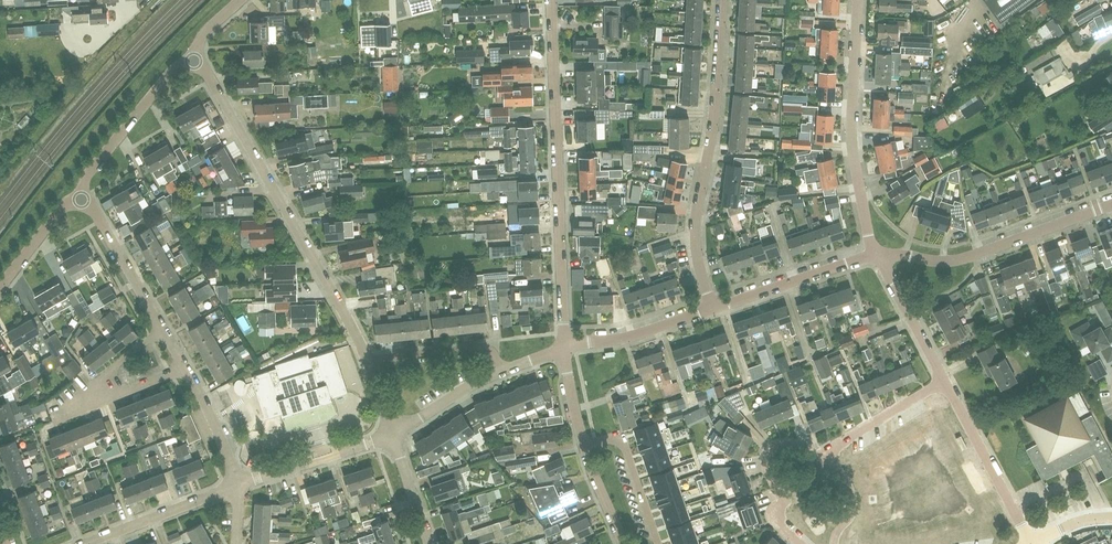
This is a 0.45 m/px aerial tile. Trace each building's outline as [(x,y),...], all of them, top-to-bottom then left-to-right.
[(270,9),(316,7),(316,0),(269,0),(270,9)] [(330,0),(321,0),(322,11),(331,11),(330,0)] [(430,0),(409,0),(413,15),(433,9),(430,0)] [(703,0),(688,0),(687,10),(687,13),(702,14),(703,0)] [(770,4),(770,2),(741,0),(740,14),(754,15),(755,4),(770,4)] [(838,0),(818,0),(818,1),(817,12),(824,13),(824,12),(838,12),(838,0)] [(912,4),(904,3),(896,3),(896,0),(880,0),(879,9),(896,10),(896,9),(903,10),(903,11),(912,11),(912,4)] [(984,1),(1000,22),(1030,0),(984,0),(984,1)] [(1030,10),(1037,18),(1042,14),(1051,8),(1046,0),(1045,0),(1036,6),(1030,10)] [(1079,25),(1092,17),(1104,10),(1100,3),(1088,10),(1074,18),(1079,25)] [(514,10),(514,4),(493,5),(493,12),(490,12),(491,18),(493,18),(493,19),(513,18),(514,25),(529,24),(528,9),(514,10)] [(493,12),(493,5),(489,5),(489,6),(460,8),(460,21),(490,20),(490,19),(493,19),(493,18),(491,18),(490,12),(493,12)] [(619,5),(618,5),(605,5),(605,14),(619,14),(619,5)] [(71,15),(74,15),(74,22),(90,21),(90,23),(108,22),(107,10),(102,10),(102,7),(92,8),(92,11),(90,11),(90,9),(79,10),(78,6),(63,7),(63,10),(71,15)] [(1111,9),(1111,10),(1098,15),(1093,17),(1097,27),(1091,29),(1094,39),(1107,34),(1103,24),(1109,21),(1109,20),(1111,19),(1111,9)] [(701,28),(702,14),(687,13),(687,10),(679,10),(679,15),(671,15),(671,19),(687,20),(686,27),(701,28)] [(618,38),(619,14),(605,14),(605,38),(618,38)] [(754,22),(754,15),(740,14),(739,28),(753,29),(754,22)] [(285,23),(285,15),(271,15),(271,26),(285,25),(285,23)] [(814,28),(814,20),(800,19),(800,21),(800,27),(814,28)] [(878,22),(878,36),(880,36),(880,43),(888,43),(897,43),(897,41),(898,27),(905,28),(905,21),(889,20),(889,23),(878,22)] [(252,39),(268,38),(268,21),(251,21),(252,39)] [(38,36),(60,34),(59,23),(37,24),(38,36)] [(392,45),(391,24),(376,25),(377,46),(392,45)] [(377,46),(376,25),(361,26),(362,46),(377,46)] [(700,42),(701,28),(686,27),(686,35),(678,34),(677,36),(663,36),(663,41),(685,42),(685,41),(700,42)] [(799,41),(806,41),(816,42),(816,41),(836,42),(837,28),(822,28),(816,28),(816,37),(806,37),(800,37),(799,41)] [(769,40),(769,35),(754,34),(754,33),(740,32),(739,46),(753,47),(754,41),(761,42),(761,40),(769,40)] [(285,43),(286,43),(293,42),(293,35),(285,35),(285,43)] [(931,46),(931,37),(915,36),(914,46),(931,46)] [(575,54),(591,54),(591,59),(590,59),(590,60),(606,60),(606,48),(597,48),(597,37),(575,37),(575,54)] [(530,54),(530,47),(534,47),(533,39),(530,39),(510,40),(510,46),(490,47),(491,60),(501,60),(501,57),(511,56),(511,55),(530,54)] [(795,50),(796,42),(785,41),(785,49),(795,50)] [(816,42),(806,41),(806,45),(814,46),(814,45),(815,45),(815,55),(821,56),(821,55),(836,56),(836,42),(816,41),(816,42)] [(278,43),(278,42),(262,43),(263,49),(243,50),(244,66),(264,65),(264,57),(273,56),(273,54),(287,53),(286,43),(285,43),(278,43)] [(342,55),(355,51),(354,45),(341,49),(342,55)] [(700,47),(685,46),(685,47),(682,47),(681,61),(685,61),(685,60),(700,61),(700,47)] [(768,62),(768,60),(756,59),(757,48),(753,48),(753,47),(739,46),(738,60),(768,62)] [(933,56),(933,47),(915,46),(914,55),(933,56)] [(457,63),(484,62),(484,48),(456,49),(457,63)] [(900,61),(901,51),(891,51),(891,53),(877,52),(876,66),(910,68),(910,62),(900,61)] [(394,58),(394,65),(403,64),(403,57),(394,58)] [(1062,69),(1056,58),(1033,71),(1046,94),(1075,77),(1071,70),(1068,72),(1066,67),(1062,69)] [(699,75),(700,61),(685,60),(685,61),(684,72),(669,71),(668,73),(699,75)] [(768,65),(768,62),(738,60),(737,74),(755,76),(756,64),(768,65)] [(637,68),(637,61),(636,61),(612,61),(612,69),(636,69),(636,68),(637,68)] [(532,78),(531,63),(511,64),(511,69),(502,70),(502,78),(511,78),(512,79),(532,78)] [(397,91),(397,66),(385,66),(380,66),(381,84),(381,91),(385,91),(397,91)] [(909,74),(910,68),(876,66),(876,81),(890,82),(890,75),(900,75),(900,74),(909,74)] [(577,85),(604,85),(604,69),(577,69),(577,85)] [(501,84),(500,70),(483,71),(483,75),(472,76),(472,87),(484,86),(484,85),(501,84)] [(277,81),(290,80),(290,71),(277,71),(277,81)] [(834,85),(835,71),(820,71),(819,84),(834,85)] [(1106,75),(1104,71),(1089,80),(1095,90),(1101,87),(1102,89),(1105,87),(1110,96),(1111,95),(1111,71),(1106,75)] [(698,89),(699,75),(668,73),(668,77),(680,77),(679,88),(698,89)] [(755,77),(755,76),(737,74),(736,89),(750,90),(751,76),(755,77)] [(258,82),(258,77),(238,78),(239,93),(273,92),(272,81),(258,82)] [(927,92),(928,84),(912,83),(912,92),(914,92),(927,92)] [(275,94),(284,94),(283,84),(274,85),(275,94)] [(814,85),(804,84),(803,89),(813,89),(813,92),(819,92),(819,98),(834,99),(834,85),(819,84),(819,85),(814,85)] [(513,87),(512,85),(498,85),(499,95),(504,95),(504,101),(508,104),(513,104),(513,105),(533,104),(532,86),(513,87)] [(608,102),(608,99),(604,99),(604,85),(577,85),(577,100),(595,100),(595,99),(599,99),(599,109),(620,109),(625,109),(625,101),(608,102)] [(697,103),(698,89),(679,88),(678,103),(682,103),(682,102),(697,103)] [(404,91),(396,92),(397,101),(404,100),(404,91)] [(914,92),(912,92),(898,91),(898,102),(913,103),(914,103),(914,92)] [(764,101),(764,96),(749,95),(749,94),(734,93),(733,107),(748,108),(748,102),(756,103),(756,101),(764,101)] [(328,107),(328,105),(327,94),(303,96),(304,104),(304,107),(304,109),(328,107)] [(978,99),(975,94),(958,105),(967,119),(985,107),(980,98),(978,99)] [(806,105),(807,96),(784,95),(783,104),(806,105)] [(895,112),(895,109),(895,105),(889,105),(889,98),(875,98),(874,112),(895,112)] [(188,110),(199,130),(211,123),(208,117),(200,103),(198,100),(191,104),(193,107),(188,110)] [(255,104),(256,120),(261,119),(261,126),(270,125),(269,119),(291,117),(290,104),(289,102),(255,104)] [(390,115),(397,114),(396,102),(384,102),(385,112),(389,112),(390,115)] [(802,116),(802,106),(784,105),(783,115),(802,116)] [(491,107),(492,122),(510,121),(509,107),(491,107)] [(762,124),(762,121),(747,120),(748,108),(733,107),(732,121),(762,124)] [(588,140),(588,139),(596,139),(595,123),(609,122),(609,119),(620,118),(620,110),(620,109),(599,109),(594,109),(595,119),(578,120),(579,131),(575,131),(576,142),(586,142),(586,140),(588,140)] [(899,116),(900,109),(895,109),(895,112),(874,112),(874,125),(888,126),(889,119),(895,120),(895,116),(899,116)] [(199,130),(188,110),(176,117),(184,130),(190,127),(196,137),(201,134),(199,130)] [(818,114),(812,114),(811,123),(802,123),(801,127),(802,127),(802,123),(807,123),(807,131),(812,131),(812,127),(832,128),(833,115),(818,114)] [(936,133),(949,125),(943,116),(931,123),(936,133)] [(689,132),(689,117),(670,117),(670,131),(689,132)] [(220,118),(214,121),(218,128),(224,124),(220,118)] [(762,126),(762,124),(732,121),(730,134),(745,136),(746,125),(762,126)] [(807,131),(807,123),(802,123),(802,127),(801,127),(801,131),(811,132),(810,140),(793,139),(792,147),(810,148),(811,141),(831,142),(832,128),(812,127),(812,131),(807,131)] [(504,125),(494,126),(490,126),(490,131),(486,131),(482,131),(482,136),(496,136),(503,135),(503,137),(534,136),(534,125),(517,126),(510,126),(510,128),(504,128),(504,125)] [(894,125),(894,134),(912,135),(912,128),(912,127),(894,125)] [(401,140),(409,140),(408,126),(400,126),(401,140)] [(202,135),(206,141),(209,147),(221,140),(214,129),(202,135)] [(688,146),(689,132),(670,131),(670,132),(662,132),(661,137),(670,137),(670,146),(688,146)] [(308,148),(307,145),(305,133),(276,139),(279,154),(299,150),(299,152),(307,150),(308,156),(335,150),(333,143),(308,148)] [(1111,139),(1111,133),(1103,136),(1105,141),(1111,139)] [(743,150),(745,136),(730,134),(729,149),(743,150)] [(503,137),(503,135),(496,136),(496,140),(504,140),(504,146),(511,146),(511,142),(518,141),(518,147),(535,146),(534,136),(503,137)] [(913,150),(938,146),(928,139),(928,136),(918,136),(913,135),(913,150)] [(1098,137),(1102,147),(1106,146),(1103,136),(1098,137)] [(156,150),(173,179),(177,177),(174,172),(175,171),(169,160),(176,157),(166,140),(159,144),(160,147),(156,150)] [(878,158),(898,154),(897,150),(895,140),(875,144),(878,158)] [(427,153),(432,152),(431,141),(418,141),(418,153),(427,153)] [(649,145),(639,145),(639,152),(648,152),(664,153),(664,145),(649,145)] [(182,163),(188,159),(181,146),(174,149),(182,163)] [(210,171),(232,159),(224,146),(209,155),(213,163),(207,166),(210,171)] [(168,182),(172,180),(173,179),(156,150),(151,152),(149,149),(142,154),(144,156),(155,177),(157,179),(164,175),(168,182)] [(535,159),(535,149),(518,150),(518,155),(512,155),(512,151),(504,152),(500,152),(500,150),(480,151),(480,155),(481,155),(481,157),(486,157),(486,158),(505,157),(505,161),(535,159)] [(904,156),(902,149),(897,150),(898,154),(878,158),(881,171),(902,167),(900,159),(907,158),(906,155),(904,156)] [(798,162),(811,159),(809,152),(796,155),(798,162)] [(928,160),(929,160),(925,152),(913,159),(916,166),(928,160)] [(289,165),(291,175),(321,168),(326,168),(332,168),(333,168),(333,156),(331,156),(326,153),(312,156),(313,161),(312,161),(305,162),(305,161),(289,165)] [(190,167),(202,161),(198,154),(186,161),(190,167)] [(1099,167),(1105,181),(1111,178),(1111,154),(1107,156),(1109,159),(1106,160),(1104,160),(1106,165),(1099,167)] [(594,156),(580,157),(580,171),(600,169),(600,162),(598,162),(598,156),(594,156)] [(684,176),(687,162),(659,156),(657,163),(671,166),(670,173),(684,176)] [(727,163),(726,177),(740,178),(741,174),(755,175),(756,167),(757,158),(745,157),(745,158),(744,165),(733,164),(727,163)] [(925,173),(939,166),(934,157),(921,164),(925,173)] [(1050,177),(1055,175),(1052,168),(1057,166),(1054,157),(1047,160),(1050,169),(1047,169),(1050,177)] [(814,175),(835,171),(832,158),(818,160),(819,168),(803,170),(804,173),(804,176),(805,176),(804,173),(809,172),(811,180),(815,179),(814,175)] [(239,172),(232,159),(210,171),(210,172),(216,168),(223,180),(220,182),(221,188),(240,185),(234,175),(239,172)] [(536,169),(535,159),(505,161),(505,162),(499,162),(500,169),(502,171),(510,171),(510,170),(513,170),(513,167),(519,167),(519,170),(536,169)] [(1073,192),(1087,187),(1082,173),(1076,159),(1071,161),(1074,168),(1072,169),(1073,172),(1066,174),(1073,192)] [(1091,186),(1105,181),(1099,167),(1086,172),(1091,186)] [(328,175),(326,168),(321,168),(291,175),(293,185),(310,181),(309,176),(315,174),(316,179),(323,177),(328,176),(328,175)] [(478,178),(497,177),(496,168),(478,169),(478,178)] [(961,170),(964,178),(972,175),(969,168),(961,170)] [(623,177),(622,169),(609,170),(600,170),(600,169),(580,171),(581,184),(596,183),(595,176),(609,175),(609,177),(623,177)] [(960,182),(958,169),(950,173),(947,180),(960,182)] [(670,173),(656,170),(655,175),(662,177),(662,178),(668,180),(667,186),(681,189),(684,176),(670,173)] [(837,185),(835,171),(814,175),(815,179),(811,180),(809,172),(804,173),(805,176),(804,176),(805,181),(806,183),(816,181),(817,189),(821,188),(823,187),(837,185)] [(1060,197),(1073,192),(1066,174),(1056,178),(1057,182),(1055,183),(1060,197)] [(1060,197),(1055,183),(1057,182),(1056,178),(1055,175),(1050,177),(1053,184),(1042,188),(1041,184),(1040,185),(1047,202),(1060,197)] [(907,187),(916,181),(913,176),(903,182),(903,181),(888,190),(891,195),(890,196),(894,204),(902,199),(901,197),(910,192),(907,187)] [(1031,184),(1028,176),(1023,179),(1026,186),(1031,184)] [(202,177),(197,180),(202,188),(206,185),(202,177)] [(328,186),(342,185),(341,177),(328,178),(328,186)] [(746,185),(745,185),(739,184),(740,178),(726,177),(724,190),(745,192),(746,185)] [(538,186),(538,183),(537,182),(536,178),(518,179),(514,180),(512,183),(505,183),(505,181),(481,183),(481,191),(499,190),(505,190),(537,188),(538,186)] [(633,189),(640,191),(642,181),(635,179),(633,189)] [(177,188),(172,180),(168,182),(164,184),(169,193),(177,188)] [(667,186),(649,182),(647,187),(659,190),(657,198),(664,200),(664,199),(678,202),(681,189),(667,186)] [(610,189),(610,183),(596,183),(581,184),(582,198),(596,197),(596,191),(603,191),(603,189),(610,189)] [(145,215),(142,209),(143,208),(138,200),(143,197),(135,184),(124,190),(143,225),(149,221),(145,215)] [(341,196),(363,195),(363,185),(341,186),(341,196)] [(1033,207),(1047,202),(1040,185),(1027,189),(1028,193),(1033,207)] [(777,187),(767,187),(766,196),(777,196),(777,187)] [(779,200),(797,198),(796,187),(778,189),(779,200)] [(935,194),(931,209),(923,207),(919,221),(933,225),(942,196),(941,196),(944,189),(938,187),(935,194)] [(537,188),(505,190),(505,193),(508,193),(508,195),(508,201),(520,200),(538,199),(537,195),(539,194),(539,191),(537,190),(537,188)] [(999,200),(995,189),(992,190),(1002,218),(1015,213),(1011,199),(1009,196),(999,200)] [(143,225),(124,190),(112,197),(120,211),(123,209),(128,218),(130,217),(133,222),(128,225),(131,231),(143,225)] [(481,199),(500,198),(499,190),(481,191),(481,199)] [(751,202),(752,194),(745,193),(745,192),(724,190),(723,204),(727,204),(727,209),(729,216),(744,211),(742,207),(737,206),(738,200),(751,202)] [(989,223),(1002,218),(992,190),(990,191),(994,201),(983,206),(984,209),(989,223)] [(326,197),(324,192),(303,197),(306,212),(328,206),(335,205),(332,195),(326,197)] [(977,212),(974,205),(971,192),(965,195),(965,199),(976,227),(989,223),(984,209),(977,212)] [(832,207),(840,205),(838,195),(824,198),(826,208),(832,207)] [(1015,213),(1029,208),(1024,195),(1011,199),(1015,213)] [(234,205),(234,213),(234,215),(253,214),(253,196),(234,196),(234,205)] [(965,220),(962,203),(955,201),(954,205),(946,202),(941,201),(942,197),(942,196),(933,225),(939,227),(938,230),(944,232),(945,229),(946,229),(950,216),(965,220)] [(164,212),(172,208),(165,197),(158,201),(164,212)] [(793,206),(805,205),(803,198),(792,199),(793,206)] [(158,216),(164,212),(158,201),(152,204),(158,216)] [(227,205),(227,201),(214,201),(216,217),(228,216),(227,205)] [(335,205),(328,206),(330,215),(341,212),(338,204),(335,205)] [(620,205),(619,204),(615,204),(611,207),(618,216),(625,211),(625,210),(627,208),(625,205),(620,205)] [(609,218),(609,205),(588,205),(588,217),(573,216),(573,237),(580,237),(595,237),(595,236),(595,222),(602,220),(603,218),(609,218)] [(676,229),(676,213),(658,213),(656,212),(656,206),(639,205),(637,218),(658,219),(658,229),(676,229)] [(831,240),(845,235),(841,227),(844,226),(840,205),(832,207),(835,223),(827,226),(831,240)] [(539,221),(538,206),(520,207),(520,208),(510,208),(510,216),(520,216),(520,222),(539,221)] [(754,218),(765,215),(763,208),(752,212),(754,218)] [(172,220),(186,220),(186,211),(172,212),(172,220)] [(352,220),(352,222),(368,221),(368,212),(352,213),(352,220)] [(784,232),(790,230),(787,223),(784,213),(778,215),(781,225),(784,232)] [(262,220),(242,221),(243,233),(247,232),(247,237),(249,239),(251,239),(251,245),(259,245),(259,248),(261,250),(266,250),(268,248),(267,244),(274,244),(273,227),(266,228),(264,228),(262,226),(262,220)] [(354,235),(352,222),(352,220),(342,221),(325,222),(327,238),(343,236),(354,235)] [(831,240),(827,226),(822,228),(819,220),(814,222),(813,222),(814,222),(816,229),(813,230),(818,244),(831,240)] [(475,232),(487,231),(506,230),(505,222),(475,224),(475,232)] [(805,249),(818,244),(813,230),(816,229),(814,222),(808,224),(809,227),(799,231),(805,249)] [(761,239),(762,243),(767,257),(780,252),(776,239),(773,231),(774,231),(771,223),(765,225),(768,233),(760,236),(761,239)] [(724,232),(721,224),(712,227),(715,236),(724,232)] [(141,249),(174,230),(171,225),(160,231),(157,226),(151,229),(150,227),(134,236),(136,239),(134,242),(137,246),(140,247),(141,249)] [(1111,255),(1111,227),(1099,232),(1105,247),(1104,248),(1107,257),(1111,255)] [(173,240),(178,237),(174,230),(141,249),(142,249),(143,249),(150,261),(164,252),(161,246),(167,243),(166,241),(172,238),(173,240)] [(487,231),(475,232),(476,240),(488,239),(507,237),(506,230),(487,231)] [(791,253),(805,249),(799,231),(785,236),(791,253)] [(541,247),(540,232),(516,233),(516,240),(518,239),(519,248),(526,248),(541,247)] [(744,233),(753,261),(767,257),(762,243),(761,239),(750,243),(747,232),(744,233)] [(736,252),(740,266),(753,261),(744,233),(741,234),(742,236),(739,237),(740,242),(739,242),(742,250),(736,252)] [(600,253),(601,236),(595,236),(595,237),(580,237),(581,258),(594,259),(594,262),(599,260),(600,253)] [(1091,247),(1087,236),(1072,242),(1077,255),(1073,256),(1076,264),(1082,262),(1083,264),(1095,259),(1096,262),(1103,260),(1097,245),(1091,247)] [(344,267),(368,262),(366,252),(375,250),(372,237),(348,242),(350,249),(340,251),(344,267)] [(656,258),(674,252),(670,242),(652,248),(656,258)] [(86,247),(84,244),(77,248),(79,251),(75,254),(82,267),(83,267),(90,279),(97,274),(90,262),(94,260),(86,247)] [(640,254),(650,251),(647,244),(637,247),(640,254)] [(150,261),(150,262),(149,264),(151,268),(154,268),(157,273),(156,274),(156,275),(190,255),(186,247),(180,250),(181,252),(174,257),(175,259),(170,262),(164,252),(150,261)] [(1045,252),(1056,281),(1057,282),(1058,281),(1062,280),(1060,273),(1068,270),(1059,247),(1045,252)] [(727,270),(740,266),(736,252),(722,257),(727,270)] [(82,267),(75,254),(63,260),(74,280),(82,276),(80,272),(84,269),(82,267)] [(194,260),(193,260),(190,255),(156,275),(164,287),(179,278),(175,271),(180,268),(188,263),(194,260)] [(516,273),(525,273),(540,272),(539,264),(541,264),(541,257),(524,258),(515,258),(516,273)] [(1032,257),(1022,261),(1028,279),(1029,278),(1032,289),(1033,290),(1042,286),(1038,275),(1032,257)] [(603,272),(608,267),(602,259),(596,263),(603,272)] [(677,267),(677,261),(671,262),(666,264),(669,271),(674,269),(674,268),(677,267)] [(1028,279),(1022,261),(1010,265),(1017,283),(1023,281),(1027,291),(1032,289),(1029,278),(1028,279)] [(297,282),(297,272),(296,263),(265,264),(265,277),(273,277),(274,282),(297,282)] [(1010,293),(1007,286),(1017,283),(1010,265),(999,269),(1002,276),(996,278),(1000,291),(1001,290),(1003,295),(996,297),(1002,313),(1012,309),(1007,294),(1010,293)] [(360,294),(386,290),(385,283),(395,282),(392,266),(377,268),(379,277),(373,277),(373,279),(358,281),(360,294)] [(1094,295),(1090,285),(1084,268),(1075,271),(1081,288),(1085,298),(1091,296),(1093,301),(1099,299),(1098,294),(1094,295)] [(206,269),(207,278),(216,277),(215,269),(206,269)] [(584,269),(572,269),(572,279),(584,278),(584,269)] [(508,279),(507,270),(484,273),(485,282),(509,280),(509,279),(508,279)] [(651,281),(647,270),(645,271),(655,300),(668,295),(662,277),(651,281)] [(641,304),(655,300),(645,271),(642,272),(647,287),(637,290),(641,304)] [(676,277),(675,273),(662,277),(668,295),(681,291),(677,277),(676,277)] [(981,293),(990,289),(985,277),(976,280),(981,293)] [(585,304),(582,304),(583,312),(591,312),(591,310),(599,310),(598,279),(592,280),(592,288),(584,288),(585,304)] [(601,279),(598,279),(599,310),(613,309),(613,294),(607,295),(607,286),(601,286),(601,279)] [(509,286),(509,280),(485,282),(487,282),(491,313),(499,312),(496,288),(509,286)] [(1049,284),(1053,296),(1060,294),(1063,293),(1058,281),(1057,282),(1056,281),(1049,284)] [(59,310),(65,307),(60,300),(67,296),(59,282),(47,289),(59,310)] [(168,296),(176,309),(192,299),(197,296),(212,287),(209,282),(194,291),(194,289),(188,293),(184,286),(168,296)] [(266,302),(298,300),(297,291),(297,282),(274,282),(274,288),(265,288),(266,302)] [(543,302),(542,284),(520,285),(511,286),(512,293),(509,294),(509,298),(512,298),(513,307),(522,307),(522,303),(536,302),(536,305),(542,305),(542,302),(543,302)] [(1053,296),(1049,284),(1042,286),(1049,307),(1056,305),(1055,302),(1053,296)] [(200,302),(215,293),(212,287),(197,296),(199,300),(200,302)] [(641,304),(637,290),(631,292),(629,287),(621,290),(623,295),(628,309),(641,304)] [(854,294),(851,287),(838,291),(843,305),(849,303),(852,312),(862,308),(857,293),(854,294)] [(59,310),(47,289),(42,292),(41,290),(34,294),(48,317),(59,310)] [(830,291),(831,294),(825,296),(829,310),(827,310),(830,317),(834,316),(835,317),(838,313),(844,311),(842,305),(843,305),(838,291),(837,291),(836,289),(830,291)] [(98,295),(101,299),(104,305),(116,298),(112,292),(107,295),(105,291),(98,295)] [(426,300),(425,292),(412,293),(413,302),(421,301),(422,311),(420,311),(421,319),(415,319),(417,336),(431,334),(429,318),(429,317),(427,300),(426,300)] [(192,299),(176,309),(183,321),(199,312),(196,306),(194,303),(199,300),(197,296),(192,299)] [(211,300),(212,302),(213,305),(216,305),(218,304),(219,302),(217,299),(216,297),(214,296),(211,298),(211,300)] [(816,314),(827,310),(829,310),(825,296),(811,300),(816,314)] [(386,307),(385,297),(383,297),(378,298),(379,306),(379,308),(386,307)] [(448,332),(461,331),(459,314),(459,308),(458,297),(452,298),(453,307),(451,308),(451,315),(446,316),(448,332)] [(431,300),(434,333),(448,332),(446,316),(440,317),(439,308),(437,309),(436,299),(431,300)] [(803,322),(817,318),(816,314),(811,300),(798,305),(802,319),(803,322)] [(955,312),(965,306),(962,301),(952,307),(950,302),(933,311),(939,322),(955,313),(955,312)] [(1101,301),(1093,306),(1099,316),(1107,312),(1101,301)] [(259,303),(259,304),(259,311),(258,311),(258,312),(259,335),(268,335),(267,327),(276,327),(276,311),(274,311),(275,304),(275,302),(259,303)] [(80,319),(86,316),(79,303),(73,307),(80,319)] [(299,328),(300,326),(316,325),(316,304),(291,305),(292,326),(293,326),(295,328),(299,328)] [(402,321),(401,314),(400,304),(394,304),(396,314),(395,316),(396,322),(389,322),(391,339),(404,337),(402,321)] [(797,333),(792,319),(787,305),(774,309),(780,329),(778,323),(785,321),(787,328),(789,328),(792,335),(797,333)] [(997,311),(995,305),(986,308),(983,309),(985,315),(997,311)] [(381,323),(381,318),(380,316),(379,308),(379,306),(373,307),(374,317),(375,324),(377,340),(391,339),(389,322),(381,323)] [(944,332),(961,323),(957,317),(967,311),(965,306),(955,312),(955,313),(939,322),(944,332)] [(1037,306),(1029,309),(1031,315),(1039,312),(1037,306)] [(780,329),(774,309),(761,314),(765,328),(768,327),(770,333),(772,332),(780,329)] [(112,324),(117,320),(110,312),(105,316),(112,324)] [(474,329),(488,328),(486,312),(473,313),(474,329)] [(473,313),(467,314),(459,314),(461,331),(474,329),(473,313)] [(872,323),(879,320),(877,313),(869,315),(872,323)] [(1035,321),(1043,318),(1041,313),(1033,315),(1035,321)] [(512,326),(511,314),(502,315),(503,327),(512,326)] [(765,328),(761,314),(747,319),(752,332),(762,329),(765,336),(770,334),(769,333),(770,333),(768,327),(765,328)] [(112,324),(105,316),(100,320),(107,329),(108,328),(112,334),(106,340),(116,352),(127,343),(117,331),(112,324)] [(1013,316),(1004,320),(1005,321),(1006,324),(1007,327),(1012,325),(1016,324),(1013,316)] [(19,325),(35,352),(32,345),(37,342),(33,335),(36,334),(39,332),(31,318),(19,325)] [(229,323),(226,318),(222,321),(222,320),(214,325),(217,330),(229,323)] [(404,337),(417,336),(415,319),(402,321),(404,337)] [(739,337),(752,332),(747,319),(734,323),(739,337)] [(189,330),(196,342),(211,333),(210,330),(204,321),(189,330)] [(128,322),(117,331),(127,343),(138,335),(128,322)] [(1110,326),(1102,331),(1102,330),(1099,325),(1091,330),(1089,325),(1087,322),(1072,330),(1074,333),(1082,348),(1090,344),(1094,352),(1102,348),(1109,362),(1111,360),(1111,331),(1110,326)] [(228,331),(233,329),(230,323),(230,324),(229,323),(217,330),(219,334),(220,336),(228,331)] [(855,337),(869,332),(866,323),(852,328),(855,337)] [(963,326),(961,323),(944,332),(945,333),(942,334),(946,341),(949,340),(949,341),(957,337),(960,343),(973,337),(970,331),(971,330),(967,323),(963,326)] [(991,336),(1005,332),(1001,323),(988,327),(991,336)] [(25,349),(26,348),(30,354),(31,354),(35,352),(19,325),(8,332),(16,346),(19,343),(23,350),(25,349)] [(886,342),(900,337),(896,328),(883,334),(886,342)] [(65,337),(69,337),(70,334),(70,331),(67,329),(64,329),(62,332),(63,336),(65,337)] [(83,333),(90,342),(95,338),(95,337),(88,329),(83,333)] [(57,349),(63,345),(56,333),(50,336),(57,349)] [(84,346),(90,342),(83,333),(77,337),(84,346)] [(211,333),(196,342),(196,343),(197,343),(204,355),(219,346),(214,337),(211,333)] [(717,351),(731,346),(726,333),(713,337),(717,351)] [(842,348),(854,344),(851,334),(838,338),(839,341),(841,348),(842,347),(842,348)] [(876,337),(879,345),(885,343),(882,335),(876,337)] [(51,352),(57,349),(50,336),(44,340),(51,352)] [(829,336),(820,337),(822,349),(831,347),(829,336)] [(709,370),(712,369),(707,355),(717,351),(713,337),(699,341),(709,370)] [(100,344),(95,348),(105,361),(116,352),(106,340),(100,344)] [(709,370),(699,341),(686,346),(691,360),(692,363),(703,360),(706,371),(709,370)] [(240,352),(247,348),(244,343),(237,347),(240,352)] [(798,359),(805,357),(800,344),(794,346),(798,359)] [(68,352),(63,345),(57,349),(51,352),(55,360),(58,365),(73,358),(68,352)] [(1001,360),(993,345),(977,354),(986,369),(985,369),(989,376),(993,373),(1001,388),(1016,380),(1004,358),(1001,360)] [(210,368),(211,369),(227,359),(225,356),(219,346),(204,355),(211,367),(210,368)] [(232,356),(240,352),(237,347),(236,346),(229,351),(232,356)] [(682,379),(687,377),(685,370),(688,369),(685,362),(691,360),(686,346),(673,350),(677,364),(680,371),(682,379)] [(1029,353),(1024,347),(1021,350),(1026,356),(1029,353)] [(93,370),(105,361),(95,348),(83,357),(93,370)] [(250,353),(247,348),(240,352),(243,357),(250,353)] [(865,361),(872,358),(868,348),(861,351),(865,361)] [(348,392),(334,349),(309,357),(308,353),(275,364),(276,368),(251,376),(253,381),(246,383),(245,382),(244,380),(243,380),(242,380),(241,379),(240,379),(239,379),(238,379),(237,380),(236,381),(235,382),(235,383),(235,384),(235,385),(234,386),(235,387),(235,388),(235,389),(235,391),(236,392),(237,393),(238,393),(238,394),(240,394),(241,395),(243,395),(244,395),(245,394),(246,393),(247,392),(247,391),(247,390),(247,389),(247,388),(255,385),(265,418),(281,413),(287,429),(293,429),(296,429),(299,428),(301,428),(305,427),(305,425),(320,420),(320,423),(326,420),(328,419),(333,415),(337,413),(331,397),(348,392)] [(653,368),(666,364),(662,350),(648,354),(653,368)] [(904,367),(898,370),(904,383),(917,378),(905,350),(900,352),(903,358),(900,359),(901,360),(904,367)] [(2,352),(0,353),(0,376),(8,391),(13,388),(8,380),(4,372),(11,368),(3,354),(3,355),(2,352)] [(243,357),(240,352),(232,356),(234,360),(235,361),(243,357)] [(27,380),(36,375),(23,354),(14,359),(20,369),(27,380)] [(640,373),(653,368),(648,354),(635,359),(640,373)] [(822,378),(832,374),(830,369),(825,356),(815,360),(822,378)] [(70,379),(83,369),(74,358),(62,368),(70,379)] [(227,359),(211,369),(218,381),(234,372),(229,363),(227,359)] [(888,374),(882,359),(879,360),(891,388),(904,383),(898,370),(888,374)] [(878,394),(891,388),(879,360),(877,361),(883,376),(872,380),(878,394)] [(780,373),(790,369),(788,362),(778,365),(780,373)] [(807,382),(800,365),(787,371),(794,388),(807,382)] [(13,388),(19,385),(27,380),(20,369),(12,373),(15,378),(9,381),(13,388)] [(845,382),(852,379),(848,369),(841,371),(845,382)] [(859,373),(857,369),(853,370),(859,385),(865,399),(878,394),(872,380),(866,383),(862,375),(860,376),(859,373)] [(664,380),(670,378),(668,370),(662,372),(664,380)] [(0,376),(0,395),(5,393),(8,391),(0,376)] [(632,411),(636,409),(634,404),(639,402),(637,395),(646,392),(641,376),(626,381),(631,396),(614,402),(619,415),(632,411)] [(777,384),(774,376),(762,381),(766,388),(777,384)] [(552,395),(546,380),(538,383),(537,381),(527,385),(526,384),(535,406),(544,402),(547,409),(554,406),(552,395)] [(790,405),(795,403),(796,402),(786,380),(785,380),(777,384),(784,400),(772,405),(778,419),(788,415),(794,413),(790,405)] [(851,415),(864,410),(853,381),(846,384),(852,399),(846,401),(851,415)] [(524,410),(535,406),(526,384),(516,388),(524,410)] [(756,392),(754,388),(753,385),(746,388),(749,395),(756,392)] [(161,408),(174,403),(169,388),(155,393),(161,408)] [(524,410),(516,388),(516,389),(507,393),(506,392),(514,414),(524,410)] [(707,396),(705,389),(695,392),(698,400),(708,397),(708,395),(707,396)] [(738,409),(745,406),(738,391),(726,396),(738,409)] [(831,395),(829,391),(825,393),(828,401),(833,398),(836,405),(833,406),(839,420),(851,415),(846,401),(842,393),(835,396),(834,393),(831,395)] [(505,420),(504,417),(514,414),(506,392),(496,396),(505,420)] [(148,413),(161,408),(155,393),(142,398),(148,413)] [(505,420),(496,396),(495,396),(496,397),(486,401),(486,400),(485,400),(495,424),(505,420)] [(727,412),(734,405),(726,396),(718,403),(727,412)] [(135,418),(148,413),(142,398),(130,404),(135,418)] [(679,409),(686,407),(683,398),(676,400),(679,409)] [(825,425),(839,420),(833,406),(836,405),(833,398),(828,401),(831,407),(820,412),(825,425)] [(1066,398),(1026,419),(1039,442),(1026,449),(1042,479),(1093,452),(1107,478),(1111,475),(1111,452),(1092,414),(1079,421),(1066,398)] [(16,399),(0,404),(0,419),(31,408),(29,403),(19,407),(16,399)] [(495,424),(485,400),(475,404),(481,420),(476,423),(478,429),(479,429),(480,432),(481,432),(479,427),(494,422),(495,424)] [(807,403),(806,400),(801,402),(812,431),(825,425),(820,412),(816,402),(812,404),(811,401),(807,403)] [(122,423),(135,418),(130,404),(116,409),(122,423)] [(761,426),(778,419),(772,405),(756,412),(761,426)] [(18,427),(27,424),(24,416),(33,413),(31,408),(0,419),(0,423),(3,432),(18,427)] [(41,412),(45,422),(51,419),(47,409),(41,412)] [(623,429),(637,424),(632,411),(619,415),(623,429)] [(471,426),(462,412),(452,419),(465,438),(474,432),(476,435),(480,432),(479,429),(478,429),(476,423),(471,426)] [(169,426),(175,423),(171,413),(165,416),(169,426)] [(181,425),(193,420),(190,413),(178,419),(181,425)] [(643,423),(650,420),(648,413),(640,416),(643,423)] [(102,439),(101,436),(108,433),(102,416),(89,422),(95,439),(97,438),(98,441),(102,439)] [(162,428),(169,426),(165,416),(158,418),(162,428)] [(541,426),(548,425),(547,417),(539,418),(541,421),(541,426)] [(465,438),(452,419),(452,420),(444,426),(443,424),(443,425),(456,444),(465,438)] [(183,431),(196,425),(193,420),(181,425),(183,431)] [(82,444),(95,439),(89,422),(76,427),(82,444)] [(638,444),(671,433),(669,427),(663,429),(663,431),(660,432),(657,422),(634,430),(639,443),(638,444)] [(143,436),(149,434),(145,424),(139,426),(143,436)] [(752,436),(738,428),(736,427),(735,428),(728,424),(723,434),(722,435),(724,436),(724,435),(732,440),(746,448),(752,436)] [(186,437),(198,431),(196,425),(183,431),(186,437)] [(447,450),(456,444),(443,425),(434,431),(447,450)] [(136,439),(143,436),(139,426),(132,429),(136,439)] [(83,466),(81,461),(78,453),(75,446),(82,444),(76,427),(63,432),(72,455),(75,463),(76,463),(78,468),(83,466)] [(533,434),(532,430),(521,432),(523,445),(534,444),(535,449),(555,446),(553,431),(533,434)] [(189,443),(201,438),(198,431),(186,437),(189,443)] [(447,450),(434,431),(433,431),(434,432),(426,437),(425,436),(425,437),(437,456),(447,450)] [(70,449),(63,432),(50,437),(57,454),(70,449)] [(746,448),(732,440),(724,435),(724,436),(722,435),(723,434),(719,432),(712,443),(725,451),(740,459),(746,448)] [(673,439),(671,433),(638,444),(641,453),(642,453),(644,458),(666,450),(663,441),(666,440),(667,441),(673,439)] [(961,435),(958,437),(956,438),(962,450),(964,449),(967,447),(965,444),(963,439),(961,435)] [(424,464),(428,462),(437,456),(425,437),(415,443),(421,452),(420,454),(424,464)] [(23,452),(21,446),(18,447),(15,440),(0,445),(0,447),(4,459),(23,452)] [(170,453),(165,440),(157,443),(162,455),(170,453)] [(26,444),(28,450),(37,447),(35,441),(26,444)] [(109,450),(111,455),(115,454),(121,452),(117,441),(111,443),(113,448),(109,450)] [(681,452),(696,447),(694,441),(679,445),(681,452)] [(183,455),(190,453),(186,442),(179,445),(183,455)] [(101,453),(106,451),(103,443),(98,445),(101,453)] [(498,461),(516,458),(513,444),(491,448),(498,461)] [(95,455),(101,453),(98,445),(92,447),(95,455)] [(177,458),(183,455),(179,445),(173,448),(177,458)] [(39,453),(37,447),(28,450),(30,456),(39,453)] [(669,459),(666,450),(644,458),(649,472),(681,461),(678,455),(672,457),(673,458),(669,459)] [(9,472),(25,466),(22,459),(25,458),(23,452),(4,459),(9,472)] [(153,467),(159,465),(155,454),(149,457),(153,467)] [(75,463),(72,455),(67,457),(70,465),(75,463)] [(506,469),(537,464),(535,455),(505,461),(506,469)] [(544,482),(553,481),(550,474),(565,468),(561,457),(544,464),(544,465),(538,468),(544,482)] [(93,466),(100,464),(98,458),(89,461),(92,467),(93,466)] [(192,478),(205,473),(200,459),(186,464),(192,478)] [(132,475),(139,472),(135,462),(129,465),(132,475)] [(178,483),(192,478),(186,464),(173,469),(178,483)] [(126,477),(132,475),(129,465),(122,467),(126,477)] [(459,491),(454,477),(462,475),(461,473),(470,470),(470,469),(468,465),(445,472),(447,480),(432,485),(436,499),(443,496),(444,498),(453,495),(452,493),(459,491)] [(25,466),(9,472),(14,486),(30,480),(33,479),(31,473),(28,474),(25,466)] [(362,485),(376,481),(371,466),(358,470),(362,485)] [(430,474),(428,467),(418,471),(420,477),(430,474)] [(65,474),(62,468),(56,470),(58,477),(65,474)] [(677,481),(672,468),(650,476),(654,488),(677,481)] [(711,471),(715,479),(721,476),(718,468),(711,471)] [(97,476),(95,470),(88,472),(91,479),(95,489),(102,487),(98,476),(97,476)] [(359,493),(357,487),(362,485),(358,470),(344,474),(349,489),(351,496),(359,493)] [(748,481),(744,471),(731,475),(737,493),(750,488),(750,487),(751,487),(752,485),(751,481),(749,480),(748,481)] [(42,488),(48,486),(51,485),(46,473),(37,476),(42,487),(42,488)] [(154,493),(168,488),(162,473),(149,478),(154,493)] [(141,498),(154,493),(149,478),(135,483),(141,498)] [(330,516),(337,514),(333,503),(340,500),(333,478),(320,482),(327,505),(330,516)] [(88,492),(95,489),(91,479),(84,482),(88,492)] [(555,486),(553,481),(544,482),(526,486),(529,494),(528,495),(531,503),(533,502),(539,517),(543,515),(544,517),(548,515),(552,523),(568,516),(563,503),(569,500),(571,504),(580,500),(573,485),(564,489),(561,483),(555,486)] [(681,493),(677,481),(654,488),(656,493),(654,494),(657,501),(681,493)] [(327,505),(320,482),(306,487),(310,500),(311,502),(312,501),(318,499),(321,507),(324,518),(330,516),(327,505)] [(127,503),(141,498),(135,483),(122,488),(127,503)] [(68,499),(75,497),(71,486),(64,489),(68,499)] [(23,510),(38,504),(36,497),(39,495),(37,489),(33,490),(18,496),(23,510)] [(497,498),(494,489),(482,494),(485,502),(497,498)] [(372,491),(365,493),(368,504),(375,501),(372,491)] [(103,512),(117,507),(111,492),(98,497),(103,512)] [(368,504),(365,493),(359,495),(362,506),(368,504)] [(685,504),(681,493),(657,501),(659,508),(661,507),(662,512),(685,504)] [(90,517),(103,512),(98,497),(85,502),(90,517)] [(281,508),(293,504),(291,497),(279,501),(280,504),(271,504),(271,503),(255,503),(255,517),(270,518),(271,511),(281,511),(281,508)] [(747,497),(742,498),(738,500),(726,504),(730,513),(739,510),(745,526),(762,520),(755,501),(749,503),(747,497)] [(458,513),(456,508),(460,507),(458,499),(443,504),(445,511),(442,512),(446,525),(468,518),(486,512),(483,506),(466,511),(464,511),(458,513)] [(77,522),(90,517),(85,502),(71,508),(77,522)] [(27,523),(43,517),(41,511),(38,504),(23,510),(27,523)] [(689,517),(685,504),(662,512),(666,525),(689,517)] [(58,505),(56,506),(51,507),(50,508),(52,514),(60,511),(58,505)] [(63,517),(60,511),(52,514),(54,520),(63,517)] [(468,518),(446,525),(450,538),(472,531),(470,525),(481,521),(479,514),(468,518)] [(720,530),(737,524),(734,515),(717,521),(720,530)] [(48,531),(45,523),(49,522),(47,516),(43,517),(27,523),(32,536),(48,531)] [(291,525),(292,517),(279,516),(279,524),(291,525)] [(270,532),(270,518),(255,517),(254,531),(270,532)] [(584,541),(581,535),(593,530),(587,517),(563,528),(568,541),(562,543),(559,542),(555,543),(576,543),(584,541)] [(499,522),(490,524),(493,531),(502,529),(501,528),(512,525),(509,518),(499,522)] [(700,518),(668,528),(672,543),(695,535),(692,526),(695,525),(696,526),(702,524),(700,518)] [(342,528),(340,520),(333,523),(335,530),(342,528)] [(377,539),(392,534),(388,521),(372,526),(374,532),(358,538),(358,539),(349,542),(350,543),(362,543),(377,539)] [(194,543),(208,535),(202,523),(188,530),(194,543)] [(493,531),(490,524),(475,530),(477,537),(488,533),(493,531)] [(347,535),(354,533),(352,526),(345,528),(347,535)] [(323,534),(321,527),(313,530),(315,536),(323,534)] [(502,529),(493,531),(488,533),(477,537),(479,543),(504,535),(502,529)] [(170,543),(181,538),(179,531),(167,536),(170,543)] [(254,531),(253,543),(269,543),(269,539),(290,540),(291,533),(278,532),(270,532),(254,531)] [(392,534),(377,539),(379,543),(396,543),(392,534)] [(208,535),(194,543),(195,543),(213,543),(208,535)] [(695,535),(672,543),(673,543),(698,543),(695,535)]
